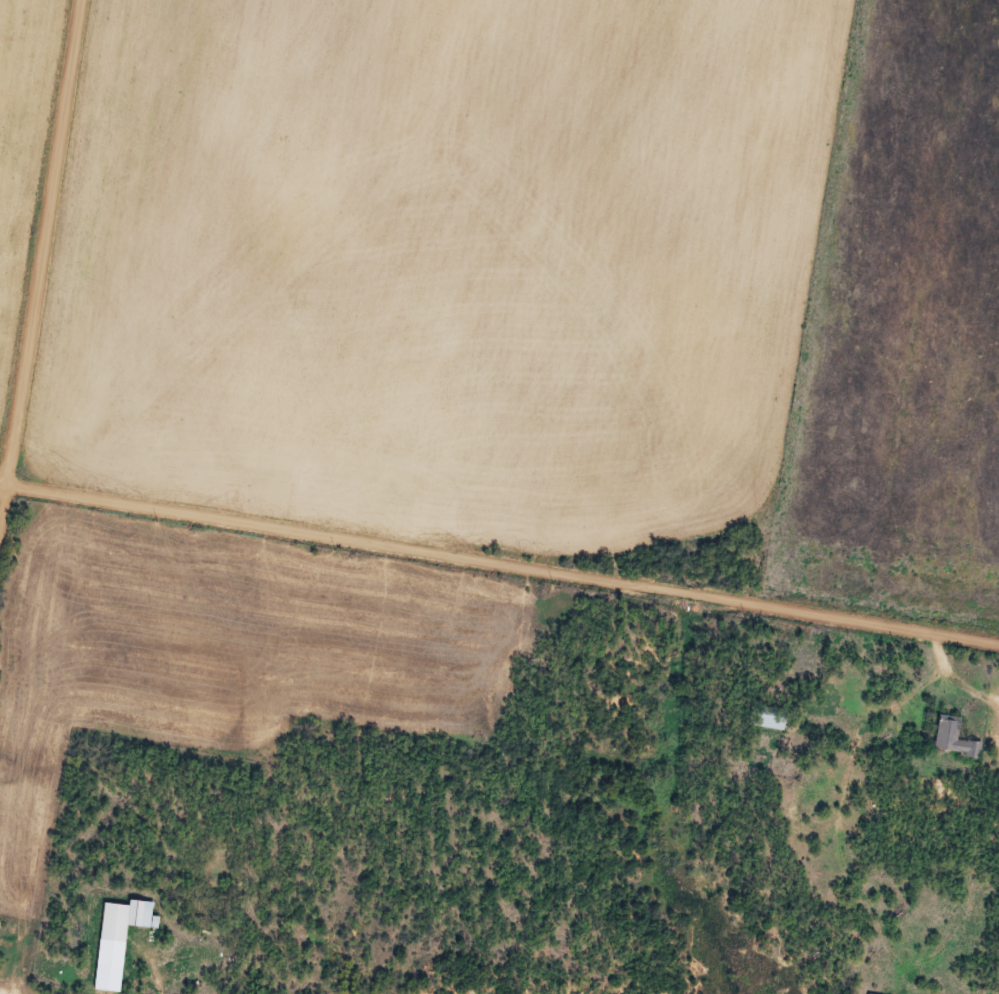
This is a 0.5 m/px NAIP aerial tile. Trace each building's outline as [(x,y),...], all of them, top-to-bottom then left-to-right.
[(784,727),(785,713),(761,712),(760,726),(784,727)] [(962,717),(939,714),(935,750),(980,755),(982,742),(959,739),(962,717)] [(126,942),(129,904),(104,902),(101,940),(126,942)]
